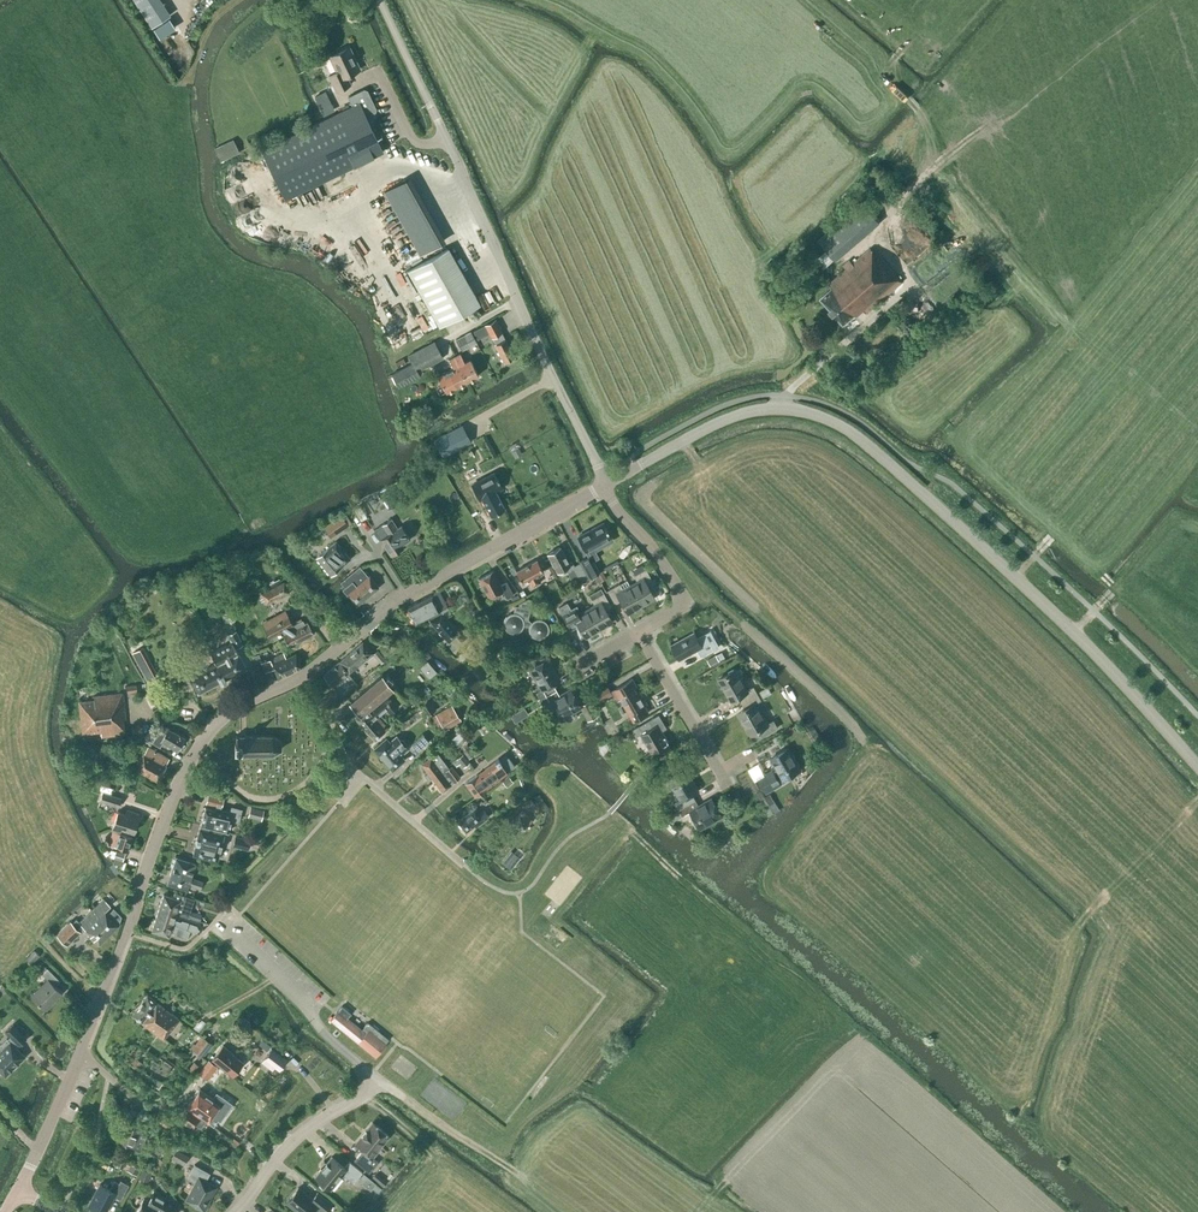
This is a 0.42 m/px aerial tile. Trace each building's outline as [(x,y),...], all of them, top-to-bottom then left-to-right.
[(165,0),(138,0),(159,35),(179,23),(165,0)] [(350,85),(346,76),(359,70),(348,47),(330,56),(337,72),(329,76),(336,91),(350,85)] [(352,106),(261,150),(285,199),(383,152),(367,120),(370,119),(370,117),(369,114),(374,111),(375,108),(366,90),(364,90),(348,97),(352,106)] [(321,103),(319,104),(321,108),(322,112),(331,107),(330,104),(328,100),(325,101),(321,103)] [(239,153),(233,139),(215,148),(221,161),(239,153)] [(384,192),(419,255),(443,241),(409,178),(384,192)] [(837,256),(882,216),(864,196),(819,236),(837,256)] [(448,247),(407,270),(439,327),(480,303),(448,247)] [(864,310),(866,313),(903,282),(880,255),(879,257),(871,248),(853,263),(850,259),(843,265),(846,269),(828,284),(832,288),(820,297),(830,308),(829,309),(833,313),(834,313),(843,323),(855,313),(857,316),(864,310)] [(495,345),(504,362),(514,357),(505,339),(501,333),(502,333),(495,320),(473,331),(477,339),(489,333),(495,344),(495,345)] [(455,339),(461,350),(476,343),(470,331),(455,339)] [(419,376),(417,371),(443,358),(434,342),(408,355),(412,363),(391,374),(398,387),(419,376)] [(464,362),(460,354),(455,356),(467,381),(478,375),(470,359),(464,362)] [(455,387),(467,381),(455,356),(449,359),(453,368),(447,371),(438,376),(446,392),(455,387)] [(462,423),(434,438),(442,454),(470,439),(462,423)] [(515,450),(512,451),(515,457),(521,454),(518,448),(517,448),(515,450)] [(494,473),(472,485),(479,499),(482,497),(482,498),(491,515),(504,508),(495,490),(501,487),(494,473)] [(462,492),(470,505),(476,501),(470,489),(472,488),(465,474),(455,479),(462,492)] [(385,497),(380,500),(388,510),(396,504),(389,494),(387,495),(385,497)] [(359,503),(365,514),(378,507),(372,497),(359,503)] [(354,508),(360,520),(365,518),(362,511),(359,507),(359,506),(354,508)] [(323,526),(330,536),(348,524),(341,514),(323,526)] [(409,539),(401,526),(397,528),(391,519),(374,530),(390,555),(403,547),(402,544),(409,539)] [(602,523),(578,537),(586,551),(587,551),(590,556),(580,561),(589,578),(596,574),(599,572),(593,561),(599,558),(593,547),(610,538),(606,531),(607,530),(606,528),(605,528),(602,523)] [(633,540),(626,545),(629,551),(637,547),(633,540)] [(316,557),(330,575),(350,559),(336,542),(316,557)] [(560,547),(547,554),(557,572),(558,571),(560,570),(565,567),(567,570),(568,572),(567,573),(571,579),(577,575),(581,582),(589,578),(580,562),(574,565),(571,561),(568,562),(563,553),(560,547)] [(540,582),(536,575),(543,572),(536,560),(516,571),(522,583),(529,580),(533,586),(540,582)] [(353,570),(339,582),(344,587),(342,589),(356,605),(378,587),(365,570),(364,571),(361,568),(355,573),(353,570)] [(634,576),(637,581),(629,585),(641,605),(654,598),(647,585),(653,582),(645,569),(634,576)] [(502,590),(506,598),(513,595),(507,582),(500,585),(492,571),(478,578),(489,597),(502,590)] [(544,574),(542,575),(546,583),(553,579),(549,572),(546,573),(544,574)] [(284,581),(261,594),(266,604),(289,592),(288,590),(285,583),(284,583),(284,581)] [(627,613),(641,605),(629,585),(622,590),(619,584),(607,590),(614,604),(620,600),(627,613)] [(589,595),(594,605),(587,609),(598,630),(612,622),(605,609),(610,606),(603,593),(600,588),(589,595)] [(426,598),(407,608),(414,623),(440,611),(440,613),(441,614),(441,613),(448,610),(447,609),(437,589),(436,589),(432,595),(430,596),(426,598)] [(569,591),(564,594),(568,599),(576,594),(573,589),(572,589),(569,591)] [(527,598),(518,603),(517,606),(515,605),(513,613),(511,613),(508,614),(506,616),(504,618),(503,620),(503,623),(504,626),(505,628),(506,630),(508,632),(511,633),(514,633),(516,633),(519,632),(521,630),(522,628),(523,626),(528,627),(528,629),(529,632),(530,634),(531,636),(533,638),(536,639),(539,639),(541,639),(544,638),(546,636),(547,634),(548,632),(549,629),(548,626),(547,624),(545,622),(543,620),(541,619),(538,619),(535,619),(533,620),(531,622),(528,619),(530,609),(529,609),(532,599),(527,598)] [(585,637),(598,630),(587,609),(580,613),(575,605),(570,609),(566,602),(557,607),(569,629),(578,624),(585,637)] [(477,607),(468,611),(474,622),(483,618),(478,608),(477,607)] [(439,614),(429,620),(433,625),(448,641),(446,643),(451,647),(453,650),(462,642),(455,636),(458,633),(445,618),(451,615),(451,613),(450,612),(448,609),(448,610),(441,613),(441,614),(440,614),(439,614)] [(272,636),(274,639),(283,634),(289,646),(313,634),(307,622),(304,624),(302,620),(292,625),(284,610),(261,622),(269,637),(272,636)] [(198,693),(246,667),(235,646),(242,642),(235,629),(226,634),(231,642),(210,653),(216,663),(189,677),(198,693)] [(719,647),(710,630),(697,637),(694,632),(671,645),(680,660),(697,650),(701,656),(719,647)] [(340,661),(349,671),(365,658),(366,659),(372,654),(370,652),(371,652),(362,641),(340,661)] [(375,652),(372,654),(380,663),(385,659),(378,650),(377,649),(376,650),(375,652)] [(274,668),(278,678),(302,667),(295,653),(285,658),(283,653),(270,659),(260,663),(264,673),(274,668)] [(716,655),(707,659),(711,665),(719,660),(718,658),(716,655)] [(535,692),(539,699),(556,689),(552,683),(558,679),(546,658),(530,668),(542,688),(535,692)] [(339,661),(324,675),(341,697),(345,693),(357,684),(348,672),(339,661)] [(738,696),(742,702),(757,693),(754,686),(748,690),(736,669),(719,679),(731,700),(738,696)] [(385,725),(378,716),(370,707),(387,692),(392,688),(381,675),(350,702),(360,714),(356,718),(375,740),(388,728),(386,725),(385,725)] [(638,692),(635,693),(632,689),(637,686),(633,679),(613,691),(615,696),(619,697),(621,696),(635,721),(647,714),(643,706),(645,705),(638,692)] [(603,689),(592,695),(596,703),(612,694),(608,686),(606,687),(603,689)] [(570,689),(559,695),(556,689),(539,699),(543,705),(549,702),(558,718),(562,716),(564,717),(567,720),(571,719),(577,716),(573,710),(579,706),(570,689)] [(390,713),(399,705),(387,692),(370,707),(378,716),(379,716),(380,717),(382,716),(380,715),(386,709),(390,713)] [(124,734),(123,720),(125,720),(123,693),(94,696),(94,700),(79,702),(82,733),(101,731),(101,736),(124,734)] [(755,704),(761,700),(757,693),(742,702),(745,709),(739,713),(751,734),(758,729),(762,736),(778,728),(773,720),(767,724),(755,704)] [(579,706),(587,721),(598,715),(590,700),(579,706)] [(420,705),(427,715),(433,712),(426,701),(420,705)] [(437,731),(443,728),(458,719),(451,705),(429,718),(437,731)] [(518,711),(510,716),(515,723),(528,714),(524,707),(520,710),(518,711)] [(632,730),(636,737),(641,734),(652,753),(669,743),(662,731),(667,728),(659,714),(632,730)] [(460,741),(470,734),(464,725),(454,732),(460,741)] [(788,730),(784,732),(785,732),(787,737),(796,732),(793,728),(793,727),(792,727),(788,730)] [(162,742),(177,751),(184,737),(173,731),(172,732),(168,729),(166,733),(159,730),(152,743),(160,747),(162,742)] [(622,732),(621,733),(624,738),(629,735),(626,730),(625,731),(623,732),(622,732)] [(280,749),(280,748),(280,740),(280,739),(279,739),(272,736),(273,736),(272,735),(271,735),(237,736),(237,735),(236,735),(236,737),(236,742),(235,742),(234,748),(236,748),(236,754),(236,755),(237,755),(237,754),(272,754),(273,754),(273,753),(280,749)] [(405,741),(402,738),(399,738),(396,735),(390,742),(386,737),(373,748),(392,770),(404,759),(400,754),(408,748),(405,745),(405,741)] [(445,740),(442,742),(447,749),(454,744),(449,737),(446,739),(445,740)] [(166,765),(165,765),(169,758),(147,746),(144,753),(143,753),(135,768),(157,780),(166,765)] [(783,777),(783,778),(800,769),(788,748),(771,758),(778,769),(773,772),(772,771),(759,778),(767,792),(780,784),(778,780),(783,777)] [(429,758),(421,764),(428,773),(424,776),(428,780),(431,778),(432,778),(441,771),(447,766),(437,752),(435,753),(431,757),(429,758)] [(469,761),(462,753),(456,758),(462,767),(469,761)] [(501,762),(499,759),(496,760),(497,761),(476,775),(465,783),(475,796),(486,788),(507,773),(500,763),(501,762)] [(441,771),(432,778),(442,792),(452,785),(451,784),(454,781),(454,782),(460,778),(451,766),(449,768),(447,766),(441,771)] [(675,803),(678,808),(678,809),(695,799),(692,793),(698,790),(686,769),(669,779),(681,799),(675,803)] [(124,778),(134,782),(137,776),(126,772),(124,778)] [(504,779),(502,781),(507,787),(513,782),(508,776),(506,777),(504,779)] [(734,792),(731,794),(736,802),(743,798),(738,790),(736,791),(734,792)] [(100,801),(118,807),(121,798),(103,792),(100,801)] [(220,806),(221,806),(223,798),(208,794),(206,802),(216,804),(214,810),(205,807),(200,825),(214,829),(217,817),(218,817),(220,808),(220,806)] [(770,794),(764,797),(773,813),(774,814),(780,810),(777,805),(774,800),(770,794)] [(524,803),(523,805),(527,810),(535,804),(530,798),(529,799),(528,800),(524,803)] [(664,816),(672,822),(682,816),(691,811),(700,827),(721,815),(711,799),(699,806),(695,799),(678,809),(678,808),(664,816)] [(214,829),(228,832),(231,821),(238,821),(241,809),(230,806),(229,810),(220,808),(218,817),(217,817),(214,829)] [(250,806),(247,817),(261,820),(264,810),(250,806)] [(488,816),(483,809),(478,813),(474,808),(458,822),(465,831),(474,824),(475,826),(488,816)] [(121,828),(134,832),(140,814),(127,810),(125,814),(118,811),(112,829),(119,832),(121,828)] [(506,827),(515,837),(532,821),(522,811),(506,827)] [(193,854),(217,860),(223,835),(214,832),(214,831),(199,827),(193,854)] [(108,843),(127,850),(132,837),(113,830),(108,843)] [(251,839),(235,836),(232,846),(248,850),(251,839)] [(501,862),(510,869),(518,857),(509,850),(501,862)] [(114,856),(122,860),(124,854),(115,851),(114,856)] [(188,884),(200,888),(202,881),(190,877),(195,863),(176,857),(167,883),(186,889),(188,884)] [(176,914),(187,918),(193,899),(176,893),(174,898),(163,894),(159,908),(176,914)] [(98,895),(91,903),(95,907),(92,909),(98,915),(96,917),(111,932),(118,924),(121,916),(113,908),(108,914),(104,910),(110,905),(103,898),(102,899),(98,895)] [(176,914),(159,908),(155,919),(178,926),(185,928),(187,922),(181,920),(180,921),(174,919),(176,914)] [(111,932),(96,917),(98,915),(92,909),(79,923),(75,919),(71,924),(69,922),(57,934),(67,944),(80,932),(81,933),(85,929),(99,944),(111,932)] [(188,917),(199,921),(201,915),(190,911),(188,917)] [(176,933),(178,926),(155,919),(151,930),(168,936),(170,931),(176,933)] [(189,923),(187,930),(194,932),(196,926),(194,925),(191,924),(189,923)] [(180,936),(186,938),(189,931),(183,929),(180,936)] [(34,950),(26,959),(31,964),(39,955),(34,950)] [(42,974),(48,979),(31,996),(45,1009),(61,993),(54,986),(60,981),(47,968),(42,974)] [(131,1015),(163,1041),(179,1021),(147,995),(131,1015)] [(330,1020),(358,1042),(375,1057),(386,1044),(364,1026),(361,1030),(347,1018),(351,1013),(342,1006),(330,1020)] [(1,1072),(5,1076),(25,1056),(13,1045),(15,1043),(18,1046),(25,1038),(12,1025),(5,1032),(11,1039),(9,1041),(6,1039),(0,1045),(0,1047),(2,1049),(0,1051),(0,1073),(1,1072)] [(211,1045),(202,1038),(197,1045),(196,1047),(193,1051),(202,1058),(211,1045)] [(223,1045),(212,1059),(232,1076),(243,1062),(232,1054),(232,1053),(223,1045)] [(274,1067),(279,1071),(287,1061),(272,1049),(262,1061),(272,1070),(274,1067)] [(132,1057),(128,1064),(139,1071),(143,1064),(142,1064),(142,1062),(140,1061),(138,1059),(135,1058),(134,1059),(132,1057)] [(217,1066),(209,1060),(198,1073),(207,1079),(217,1066)] [(198,1065),(194,1063),(190,1068),(193,1071),(198,1065)] [(200,1089),(187,1107),(201,1118),(206,1121),(207,1122),(213,1126),(229,1104),(215,1095),(213,1099),(200,1089)] [(185,1110),(178,1119),(192,1129),(196,1125),(201,1128),(206,1121),(201,1118),(189,1109),(188,1108),(187,1107),(186,1109),(185,1110)] [(167,1127),(172,1121),(161,1113),(157,1120),(167,1127)] [(388,1136),(373,1123),(355,1144),(363,1150),(354,1161),(369,1173),(378,1162),(372,1157),(380,1147),(380,1146),(388,1136)] [(120,1141),(140,1150),(146,1137),(141,1134),(143,1131),(128,1124),(120,1141)] [(160,1138),(156,1147),(164,1151),(169,1143),(166,1141),(164,1140),(160,1138)] [(170,1157),(183,1165),(188,1156),(175,1148),(170,1157)] [(320,1168),(321,1169),(315,1177),(330,1189),(343,1174),(353,1183),(362,1172),(349,1161),(344,1167),(331,1157),(326,1163),(324,1161),(320,1165),(320,1166),(320,1167),(320,1168)] [(139,1168),(130,1163),(127,1170),(135,1175),(139,1168)] [(187,1178),(195,1182),(186,1200),(196,1205),(195,1206),(204,1211),(209,1202),(207,1202),(216,1186),(205,1181),(210,1173),(194,1164),(187,1178)] [(138,1177),(147,1181),(151,1172),(142,1168),(138,1177)] [(363,1173),(358,1180),(370,1190),(372,1188),(376,1183),(371,1180),(367,1176),(363,1173)] [(375,1173),(372,1178),(376,1181),(380,1177),(379,1176),(378,1175),(375,1173)] [(99,1184),(88,1205),(101,1211),(105,1211),(114,1196),(120,1200),(128,1185),(120,1180),(119,1183),(114,1181),(109,1190),(99,1184)] [(286,1202),(299,1211),(310,1211),(315,1206),(318,1208),(321,1211),(323,1211),(326,1211),(332,1205),(317,1193),(312,1199),(303,1192),(298,1188),(286,1202)] [(178,1205),(152,1190),(147,1200),(144,1198),(136,1211),(174,1211),(178,1205)]
